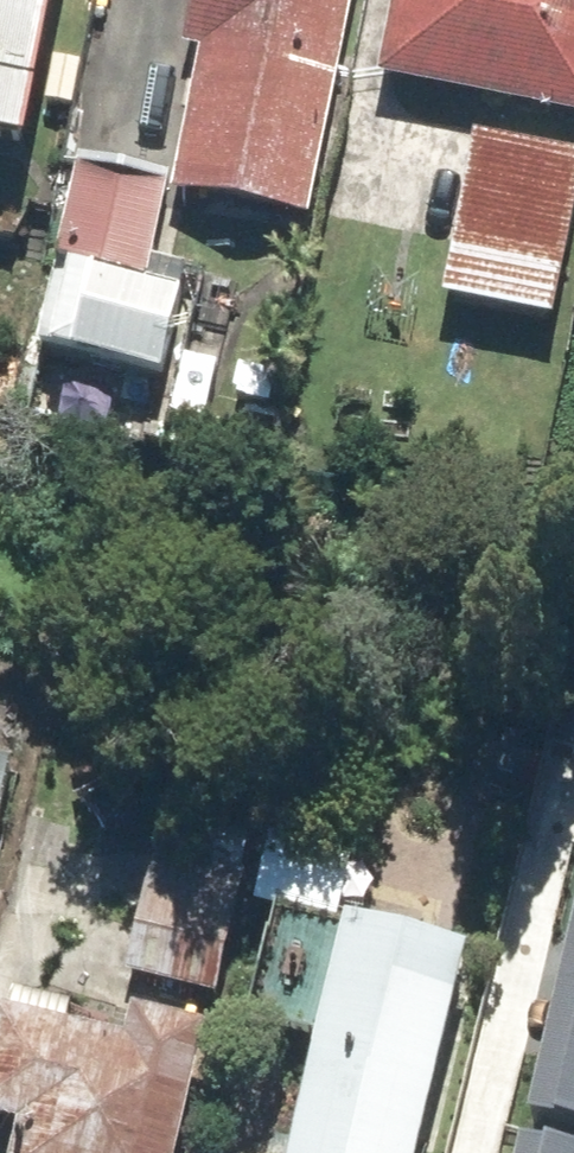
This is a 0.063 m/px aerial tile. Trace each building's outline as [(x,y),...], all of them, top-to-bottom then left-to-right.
[(62,82),(77,0),(0,0),(0,70),(62,82)] [(360,0),(222,0),(185,190),(319,215),(360,0)] [(396,72),(573,106),(573,0),(410,0),(396,72)] [(482,135),(452,301),(560,321),(573,243),(573,152),(482,135)] [(150,278),(170,187),(88,168),(67,260),(150,278)] [(24,768),(0,762),(0,866),(24,768)] [(486,958),(366,926),(304,1152),(433,1152),(486,958)] [(573,1114),(573,950),(532,1102),(573,1114)] [(219,1035),(156,1020),(148,1052),(15,1020),(0,1082),(0,1122),(24,1128),(18,1152),(190,1152),(219,1035)]
